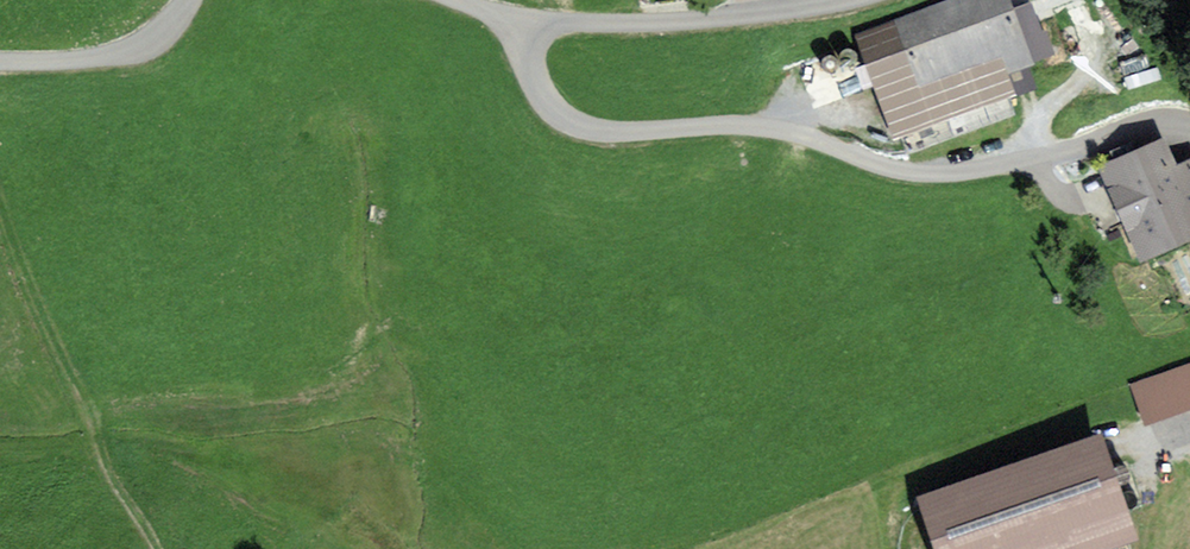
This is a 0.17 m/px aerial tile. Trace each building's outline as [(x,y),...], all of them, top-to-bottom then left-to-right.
[(1010,0),(959,0),(856,40),(897,145),(1019,97),(1013,80),(1038,71),(1037,67),(1060,58),(1051,34),(1046,36),(1034,6),(1016,13),(1010,0)] [(1179,168),(1167,141),(1100,171),(1144,269),(1189,249),(1189,163),(1179,168)] [(1189,416),(1189,365),(1131,388),(1148,432),(1189,416)] [(1109,440),(922,504),(937,548),(1146,548),(1109,440)]
